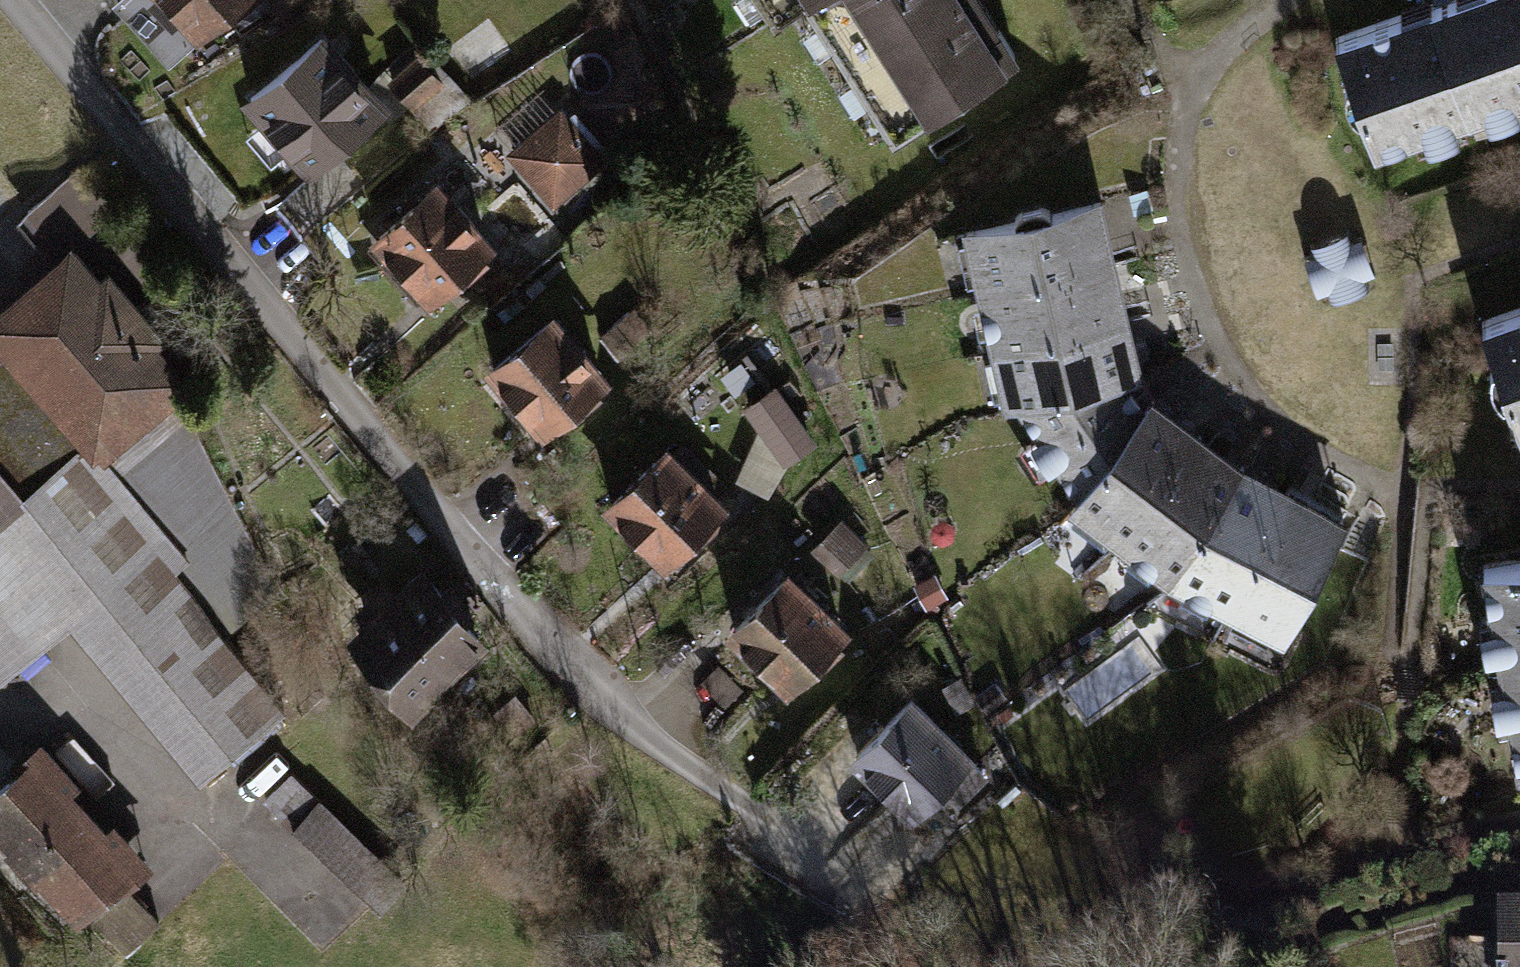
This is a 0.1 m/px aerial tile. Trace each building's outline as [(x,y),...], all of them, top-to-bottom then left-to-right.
[(190,41),(239,0),(156,0),(190,41)] [(765,13),(786,0),(757,0),(765,13)] [(882,129),(1001,55),(967,0),(801,0),(882,129)] [(1519,105),(1519,0),(1411,0),(1332,29),(1378,156),(1519,105)] [(369,116),(314,53),(253,105),(308,168),(318,159),(369,116)] [(434,88),(409,59),(382,82),(407,111),(434,88)] [(603,162),(563,111),(507,155),(547,205),(603,162)] [(360,191),(345,173),(303,209),(318,227),(360,191)] [(66,263),(0,318),(0,669),(59,619),(196,782),(282,710),(221,638),(265,601),(153,337),(179,315),(70,186),(30,220),(66,263)] [(360,191),(318,227),(334,246),(376,210),(360,191)] [(487,254),(433,192),(370,245),(416,299),(424,308),(487,254)] [(973,290),(1116,255),(1101,194),(958,229),(973,290)] [(1356,220),(1305,236),(1323,292),(1375,276),(1356,220)] [(1116,255),(973,290),(988,350),(1131,315),(1116,255)] [(1519,435),(1519,307),(1478,323),(1496,371),(1519,435)] [(1131,315),(988,350),(1003,411),(1146,376),(1131,315)] [(600,382),(544,319),(482,374),(537,437),(600,382)] [(1146,376),(1003,411),(1062,507),(1151,391),(1146,376)] [(1115,545),(1197,426),(1151,391),(1062,507),(1115,545)] [(769,393),(744,410),(776,459),(802,442),(769,393)] [(1197,426),(1115,545),(1165,581),(1243,460),(1197,426)] [(717,489),(674,445),(603,515),(653,564),(662,574),(740,497),(725,481),(717,489)] [(1225,616),(1296,489),(1243,460),(1165,581),(1225,616)] [(1296,489),(1225,616),(1281,649),(1349,517),(1296,489)] [(858,547),(834,524),(808,550),(832,574),(858,547)] [(1483,568),(1492,628),(1478,631),(1483,662),(1499,659),(1504,690),(1489,692),(1494,726),(1511,723),(1519,781),(1519,780),(1519,562),(1483,568)] [(409,714),(483,645),(409,566),(335,634),(409,714)] [(844,637),(784,576),(722,638),(782,698),(844,637)] [(952,676),(934,685),(947,711),(964,702),(952,676)] [(528,718),(508,694),(487,711),(507,736),(528,718)] [(962,763),(901,703),(840,764),(893,817),(918,792),(925,799),(962,763)] [(0,790),(0,846),(71,928),(89,912),(118,946),(146,922),(119,891),(144,869),(107,825),(93,837),(30,764),(0,790)] [(394,877),(283,770),(255,800),(365,906),(394,877)] [(1487,966),(1519,966),(1519,906),(1487,906),(1487,966)]
